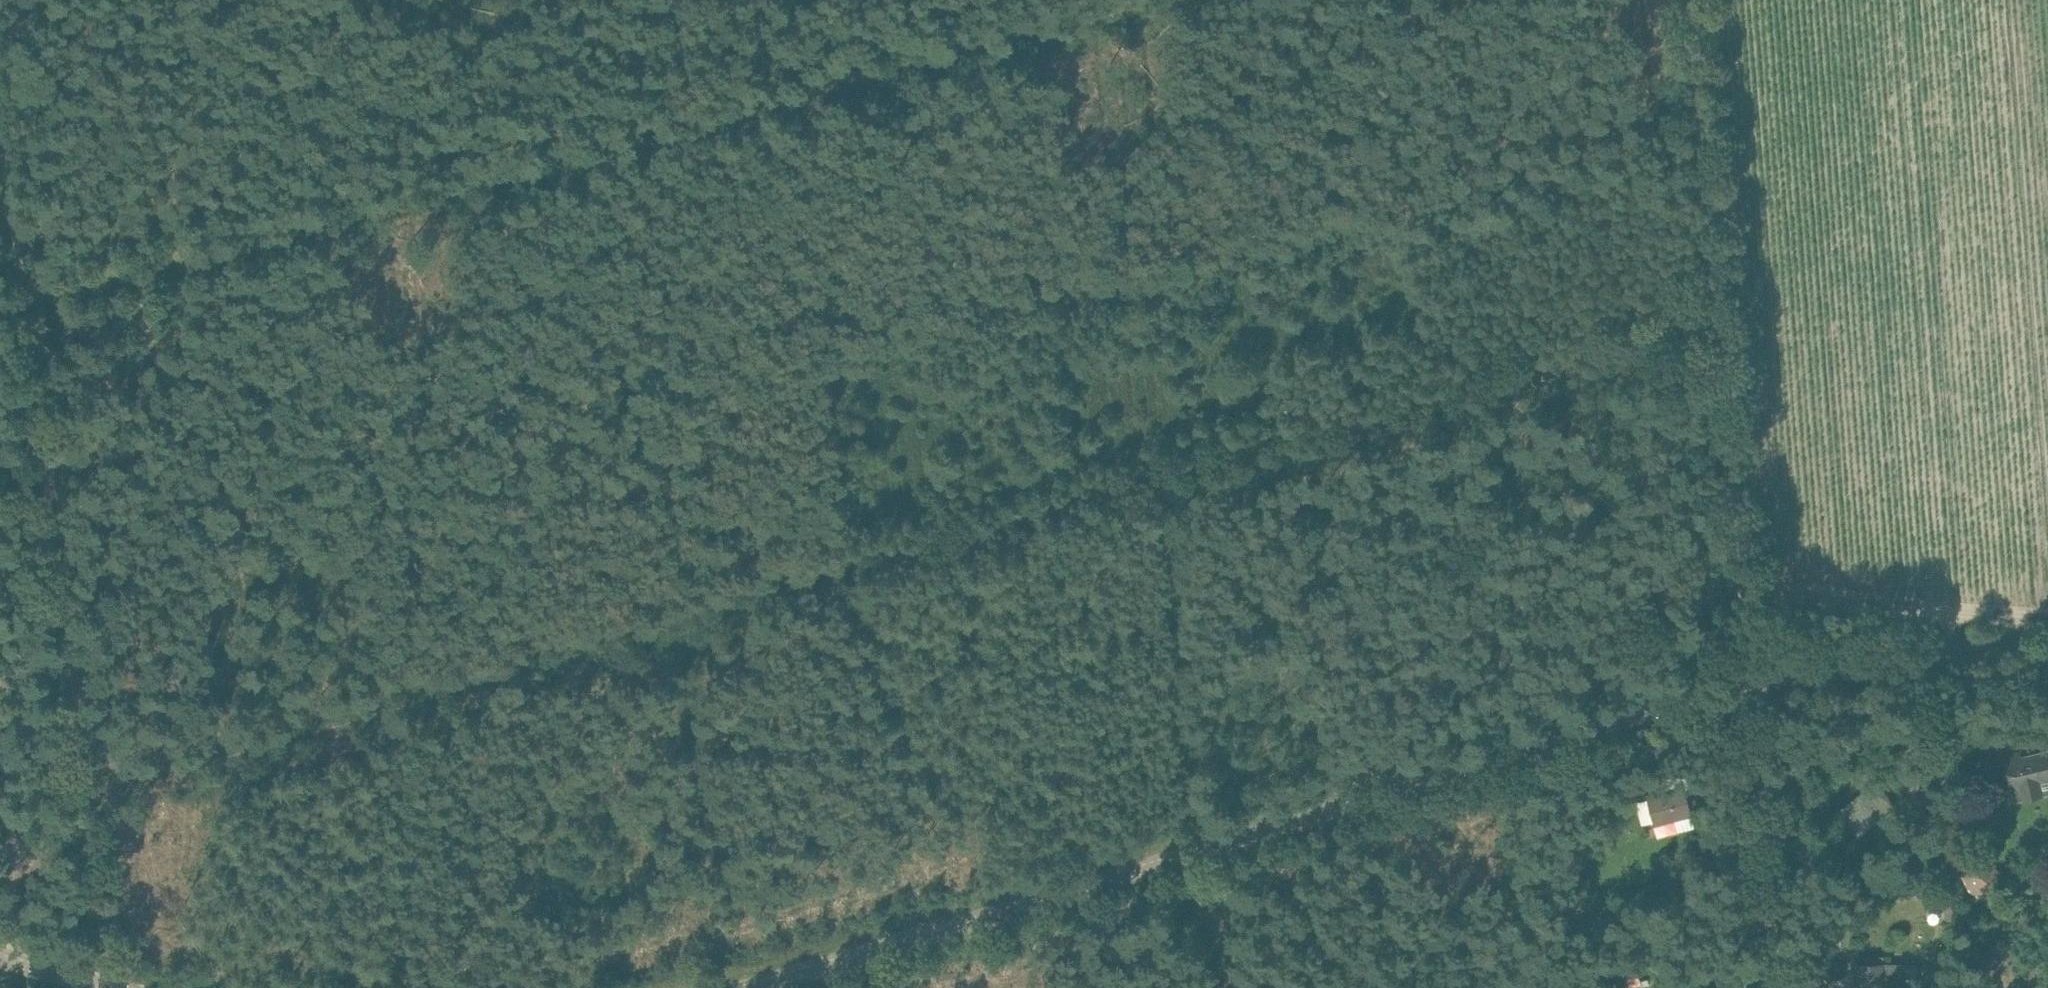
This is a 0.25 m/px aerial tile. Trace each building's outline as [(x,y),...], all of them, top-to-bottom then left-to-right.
[(2011,755),(2012,760),(2018,783),(2047,775),(2047,750),(2025,756),(2024,752),(2011,755)] [(1693,815),(1685,784),(1646,794),(1654,825),(1693,815)] [(1923,791),(1909,799),(1917,810),(1929,802),(1923,791)] [(1977,883),(1989,891),(1998,878),(1973,861),(1961,879),(1974,887),(1977,883)] [(1950,886),(1937,897),(1946,907),(1947,920),(1964,918),(1962,901),(1950,886)] [(1624,966),(1605,971),(1609,987),(1642,987),(1632,950),(1621,953),(1624,966)] [(1884,956),(1864,956),(1864,964),(1862,964),(1861,987),(1902,987),(1903,965),(1884,965),(1884,956)]
